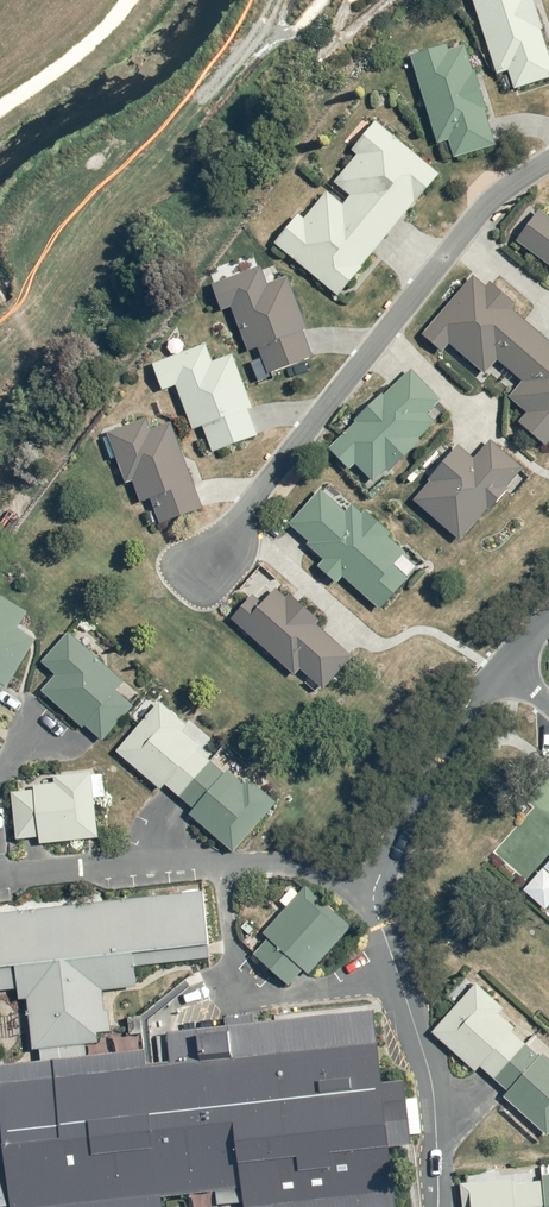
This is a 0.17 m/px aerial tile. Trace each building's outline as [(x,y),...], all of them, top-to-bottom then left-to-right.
[(498,76),(510,72),(515,89),(548,78),(548,50),(533,0),(474,0),(498,76)] [(448,44),(411,56),(438,146),(449,142),(453,158),(494,147),(466,45),(451,50),(448,44)] [(281,249),(340,300),(441,177),(380,120),(333,183),(349,195),(341,206),(326,193),(281,249)] [(541,208),(516,243),(548,265),(548,214),(541,208)] [(262,267),(213,286),(222,312),(231,307),(249,352),(258,348),(269,375),(314,358),(285,279),(270,285),(262,267)] [(475,275),(430,328),(487,375),(500,362),(524,382),(511,398),(529,413),(518,426),(547,449),(548,446),(548,339),(475,275)] [(214,361),(206,344),(154,363),(163,391),(177,385),(194,432),(204,427),(215,454),(262,437),(234,355),(214,361)] [(442,401),(412,370),(329,449),(351,471),(357,465),(374,482),(436,424),(428,415),(442,401)] [(204,509),(173,421),(152,429),(148,418),(108,433),(133,508),(152,500),(163,526),(204,509)] [(475,459),(460,447),(415,500),(461,541),(524,467),(492,440),(475,459)] [(344,514),(320,489),(287,527),(382,611),(409,577),(395,566),(407,551),(352,505),(344,514)] [(254,595),(231,620),(296,677),(301,670),(327,692),(357,659),(277,589),(265,605),(254,595)] [(3,690),(6,692),(35,643),(15,631),(26,614),(0,598),(0,695),(3,690)] [(124,685),(67,634),(39,665),(55,679),(43,693),(101,746),(134,709),(116,694),(124,685)] [(188,728),(159,704),(114,753),(158,796),(166,789),(193,812),(188,817),(233,855),(277,805),(244,780),(241,785),(183,733),(188,728)] [(34,793),(12,796),(17,842),(39,839),(39,845),(98,840),(93,800),(105,800),(101,775),(53,781),(54,787),(33,789),(34,793)] [(351,929),(304,888),(262,936),(266,942),(252,957),(292,990),(351,929)] [(25,985),(32,1050),(109,1042),(101,995),(134,991),(132,970),(211,961),(203,891),(0,915),(0,988),(25,985)] [(474,986),(432,1036),(477,1077),(481,1072),(508,1095),(503,1101),(545,1141),(548,1136),(548,1063),(499,1018),(504,1012),(474,986)] [(241,1206),(391,1206),(386,1156),(409,1153),(404,1085),(380,1088),(375,1010),(158,1038),(159,1055),(110,1059),(0,1070),(0,1206),(161,1206),(160,1204),(239,1195),(241,1206)] [(460,1206),(548,1206),(548,1178),(458,1187),(460,1206)]
